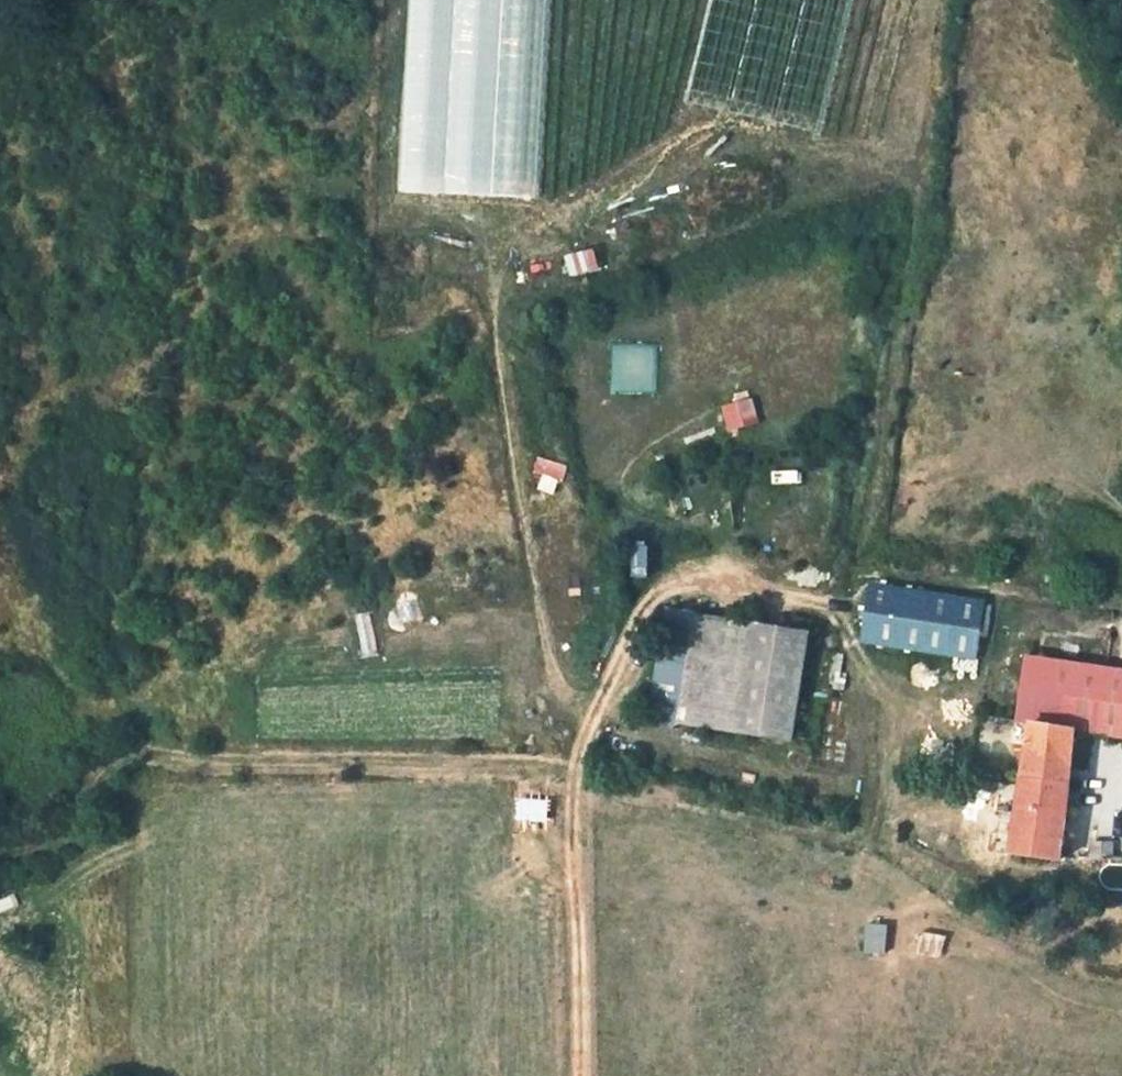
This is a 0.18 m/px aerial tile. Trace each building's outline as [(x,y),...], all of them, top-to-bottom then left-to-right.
[(371,179),(506,188),(518,0),(383,0),(371,179)] [(846,569),(838,626),(948,643),(957,586),(846,569)] [(641,594),(624,703),(765,725),(782,617),(641,594)] [(998,642),(991,704),(1007,706),(997,763),(1041,768),(1049,711),(1121,721),(1121,660),(998,642)] [(1033,817),(1041,768),(997,763),(990,799),(984,838),(1028,846),(1033,817)] [(1089,827),(1066,827),(1067,844),(1088,842),(1089,827)] [(885,954),(886,926),(865,925),(864,954),(885,954)]
